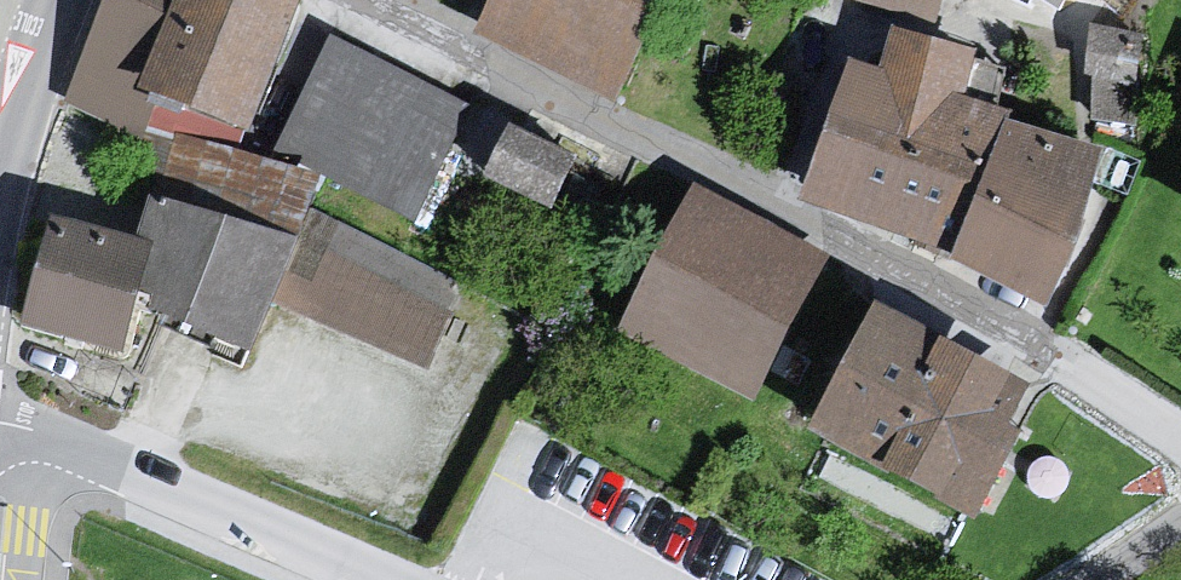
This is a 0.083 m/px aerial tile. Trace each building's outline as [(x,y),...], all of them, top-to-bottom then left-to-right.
[(65,117),(145,152),(162,121),(123,101),(167,0),(108,0),(65,117)] [(123,101),(162,121),(240,160),(298,0),(167,0),(123,101)] [(474,38),(615,114),(665,0),(493,0),(474,38)] [(836,10),(936,35),(944,0),(838,0),(836,10)] [(1060,9),(1065,0),(1044,0),(1060,9)] [(876,78),(846,69),(802,200),(949,259),(1001,124),(967,110),(977,57),(888,31),(876,78)] [(474,110),(328,44),(276,158),(422,224),(474,110)] [(1123,112),(1136,71),(1102,60),(1089,101),(1123,112)] [(506,116),(485,172),(557,199),(578,143),(506,116)] [(1102,157),(1001,124),(949,259),(1038,311),(1102,157)] [(690,193),(619,338),(760,413),(833,269),(690,193)] [(296,249),(152,206),(133,248),(155,259),(139,308),(246,375),(296,249)] [(133,248),(46,230),(16,340),(122,363),(139,308),(155,259),(133,248)] [(871,309),(804,423),(971,521),(1027,391),(871,309)]
